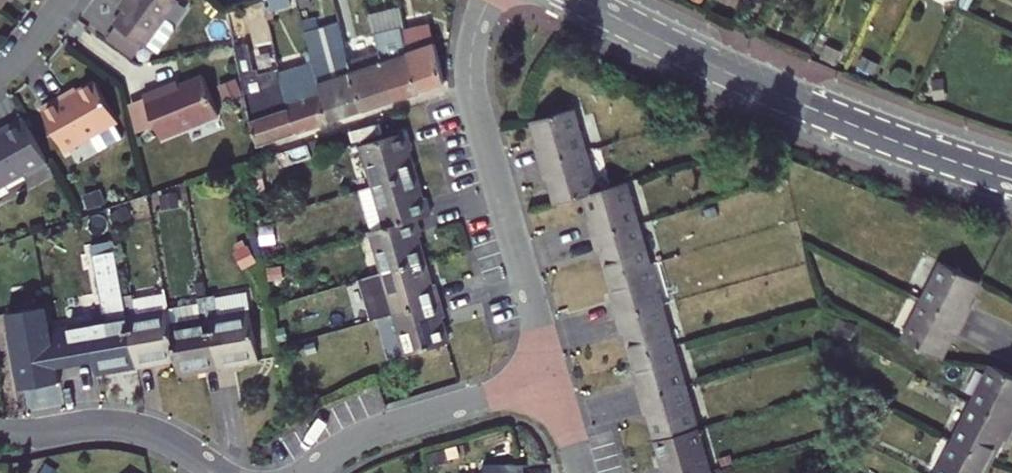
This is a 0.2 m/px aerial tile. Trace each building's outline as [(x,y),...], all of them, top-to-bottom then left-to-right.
[(135,3),(129,12),(119,26),(123,30),(145,46),(149,49),(156,39),(164,45),(171,44),(184,26),(183,19),(175,13),(183,2),(181,0),(130,0),(135,3)] [(135,3),(130,0),(123,9),(129,12),(135,3)] [(324,82),(338,119),(371,108),(354,59),(345,12),(310,20),(316,49),(324,82)] [(407,26),(383,32),(386,50),(402,98),(426,89),(408,34),(407,26)] [(408,34),(426,89),(448,81),(434,26),(408,34)] [(112,43),(135,60),(145,46),(123,30),(112,43)] [(324,82),(316,49),(282,58),(293,99),(305,131),(338,119),(324,82)] [(354,59),(371,108),(402,98),(386,50),(354,59)] [(305,131),(293,99),(282,58),(252,66),(248,51),(239,53),(256,121),(265,145),(305,131)] [(221,116),(206,77),(183,86),(175,88),(173,84),(146,94),(157,122),(163,139),(221,116)] [(45,110),(70,155),(98,139),(96,136),(120,123),(99,85),(82,95),(73,99),(71,96),(45,110)] [(157,122),(146,94),(131,100),(138,129),(157,122)] [(540,162),(584,150),(572,108),(531,119),(538,144),(535,145),(540,162)] [(5,136),(0,139),(0,190),(29,173),(31,177),(51,166),(26,119),(3,132),(5,136)] [(98,139),(122,126),(120,123),(96,136),(98,139)] [(414,130),(374,140),(384,180),(419,171),(413,148),(417,144),(414,130)] [(548,179),(555,202),(582,194),(595,190),(584,150),(540,162),(545,180),(548,179)] [(368,183),(378,225),(381,224),(427,213),(433,211),(429,196),(425,196),(419,171),(384,180),(368,183)] [(590,234),(635,221),(624,182),(595,190),(582,194),(588,217),(585,217),(590,234)] [(427,213),(381,224),(391,268),(432,258),(427,236),(431,232),(427,213)] [(598,249),(606,274),(647,262),(635,221),(590,234),(594,250),(598,249)] [(102,369),(144,362),(132,291),(123,235),(99,239),(111,314),(76,320),(82,357),(100,353),(102,369)] [(432,258),(391,268),(401,310),(446,299),(443,283),(438,282),(432,258)] [(614,318),(660,305),(647,262),(606,274),(613,301),(609,302),(614,318)] [(941,262),(922,300),(963,321),(972,305),(968,303),(979,282),(941,262)] [(178,322),(172,284),(132,291),(144,362),(184,356),(178,322)] [(226,315),(222,296),(213,297),(225,368),(265,362),(256,310),(226,315)] [(207,317),(178,322),(184,356),(187,374),(225,368),(213,297),(204,299),(207,317)] [(446,319),(450,315),(446,299),(401,310),(411,353),(451,343),(446,319)] [(64,360),(58,323),(54,300),(15,307),(28,383),(66,376),(64,360)] [(922,300),(902,339),(940,359),(951,335),(955,337),(963,321),(922,300)] [(623,334),(630,359),(672,347),(660,305),(614,318),(619,335),(623,334)] [(76,320),(58,323),(64,360),(82,357),(76,320)] [(672,347),(630,359),(637,383),(633,384),(638,400),(684,387),(672,347)] [(997,367),(978,405),(1011,422),(1011,375),(997,367)] [(28,384),(32,408),(67,403),(63,379),(28,384)] [(654,439),(696,428),(684,387),(638,400),(642,416),(647,415),(654,439)] [(978,405),(958,444),(996,464),(1008,441),(1011,442),(1011,440),(1011,422),(978,405)] [(654,439),(661,465),(658,466),(660,472),(708,472),(696,428),(654,439)] [(996,464),(958,444),(943,472),(992,472),(996,464)]
